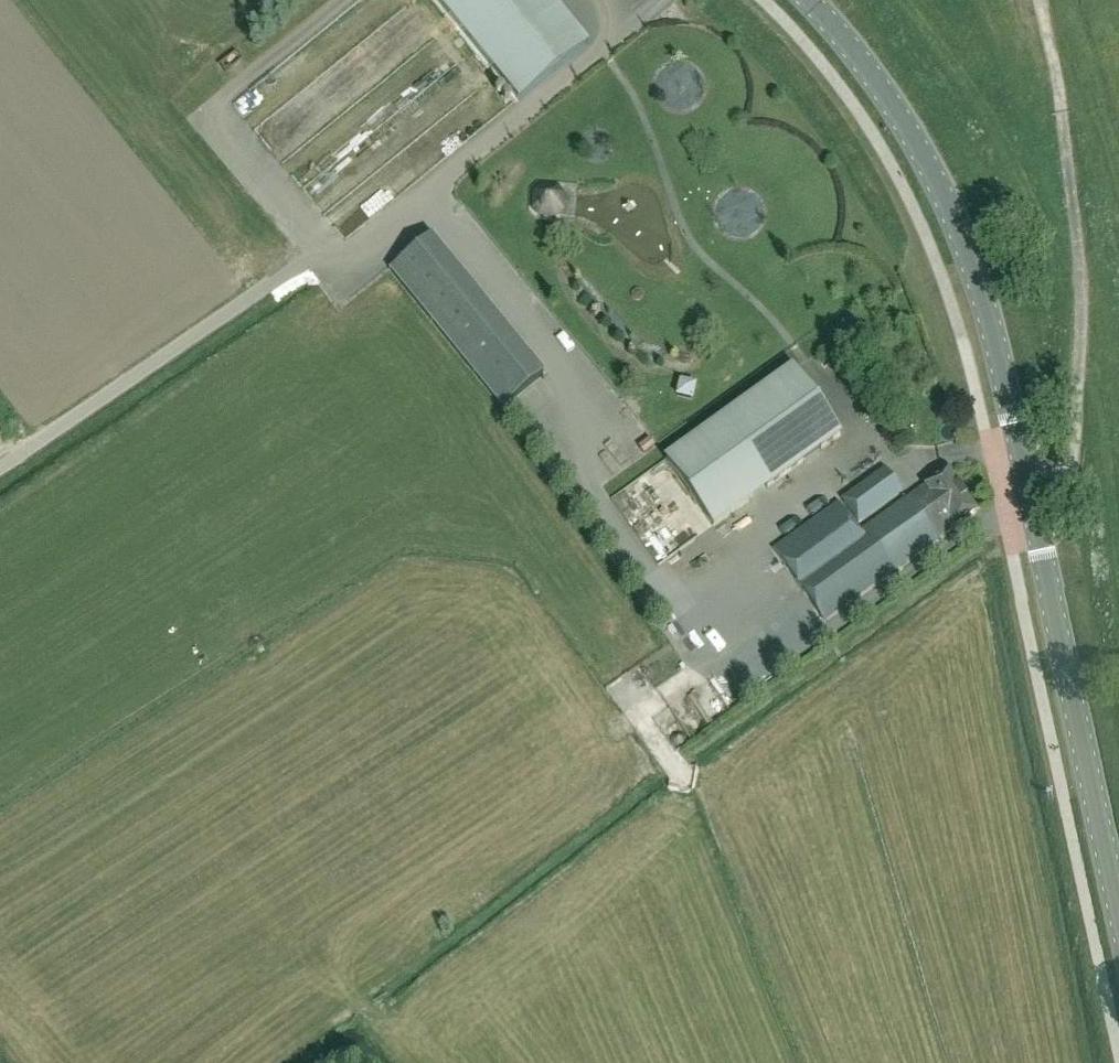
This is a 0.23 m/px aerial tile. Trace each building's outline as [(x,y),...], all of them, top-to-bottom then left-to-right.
[(518,101),(586,45),(550,0),(435,0),(518,101)] [(431,234),(389,268),(502,406),(543,372),(431,234)] [(839,436),(800,381),(791,370),(664,461),(712,527),(839,436)] [(883,470),(840,501),(826,511),(825,510),(792,532),(793,534),(782,541),(804,574),(793,581),(823,622),(975,513),(946,472),(865,530),(860,522),(900,494),(883,470)] [(619,710),(653,689),(636,664),(602,686),(619,710)] [(674,716),(659,724),(668,740),(683,732),(674,716)]
